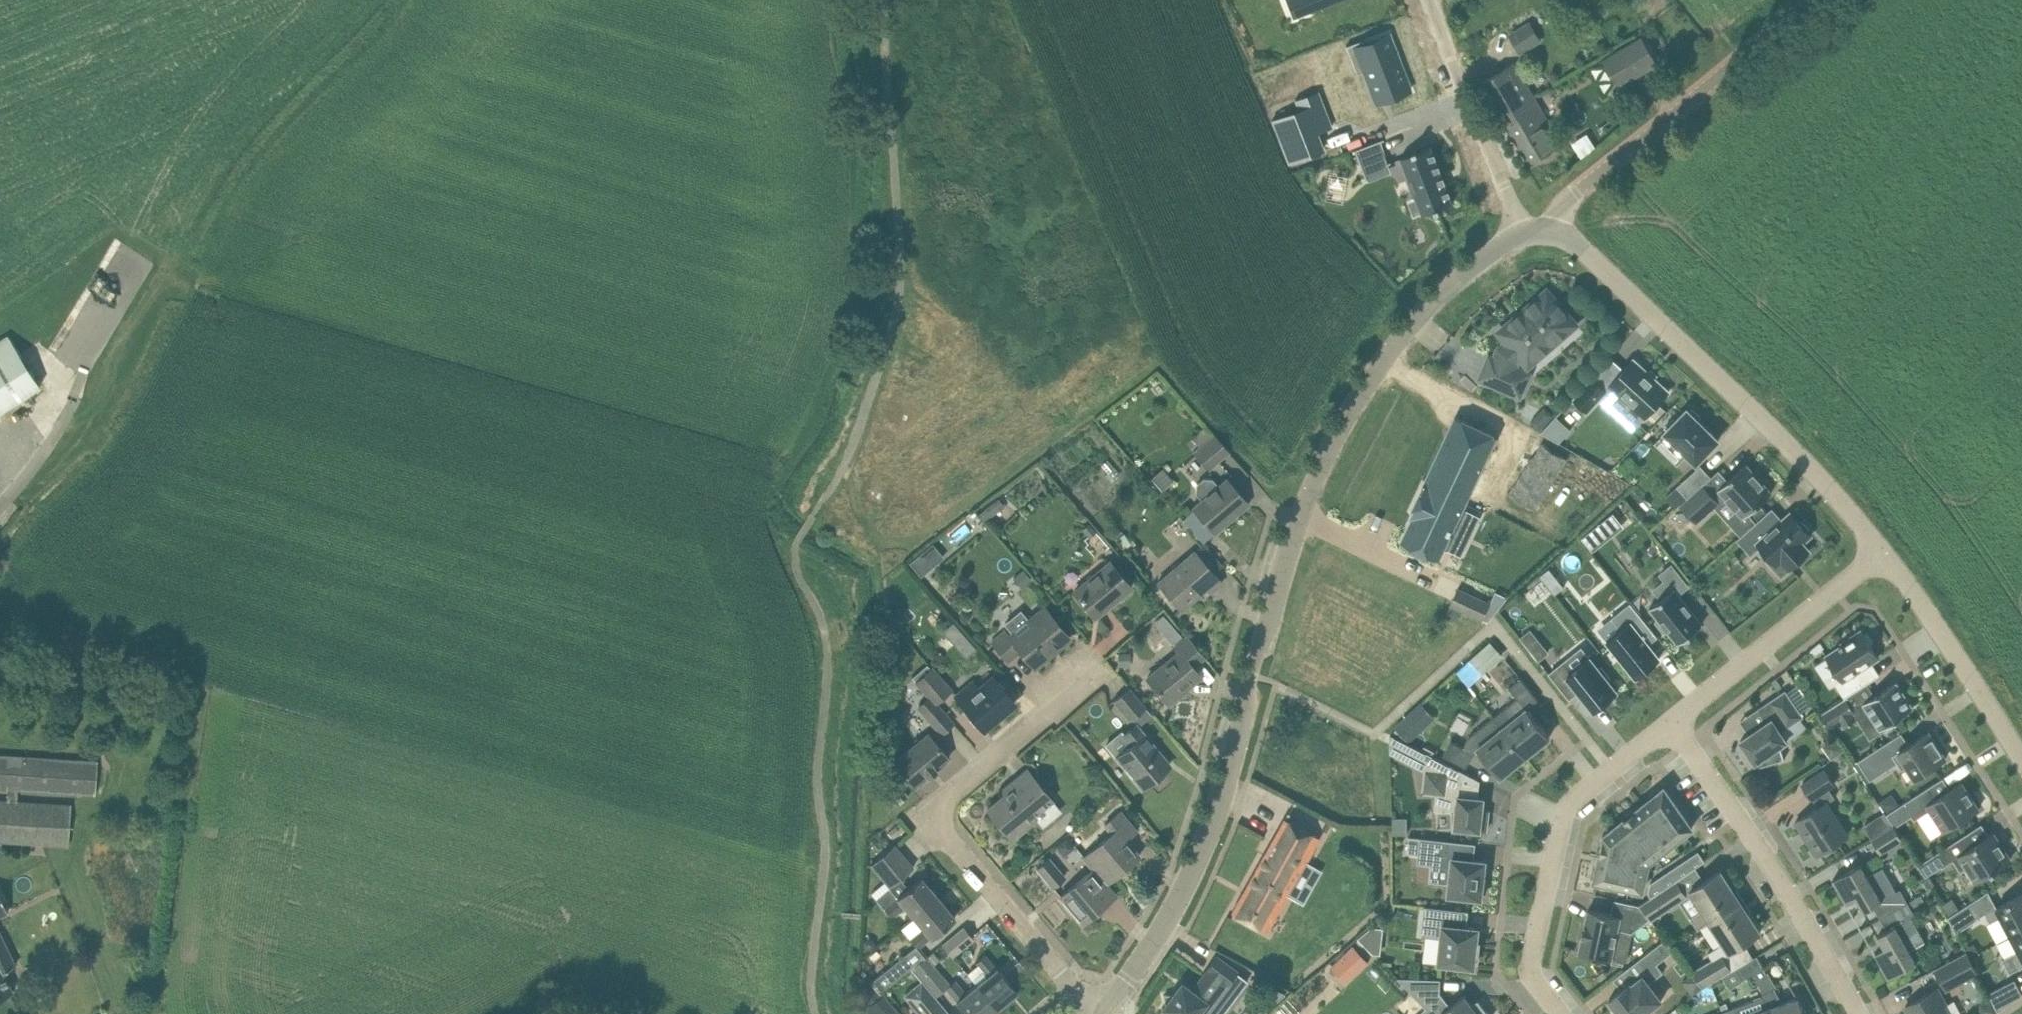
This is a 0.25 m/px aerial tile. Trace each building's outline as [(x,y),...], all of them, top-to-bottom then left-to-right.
[(1308,9),(1332,0),(1305,0),(1308,9)] [(1533,26),(1512,40),(1513,41),(1521,54),(1543,41),(1533,26)] [(1389,34),(1389,33),(1388,33),(1364,42),(1363,38),(1346,45),(1347,47),(1357,73),(1364,70),(1376,102),(1377,103),(1377,102),(1410,89),(1410,90),(1411,89),(1410,89),(1389,34)] [(1659,63),(1648,45),(1642,35),(1603,59),(1616,81),(1631,72),(1635,77),(1659,63)] [(1506,129),(1510,126),(1531,162),(1562,143),(1514,62),(1479,83),(1506,129)] [(1317,88),(1316,88),(1317,88),(1296,96),(1295,96),(1295,97),(1299,105),(1272,116),(1289,159),(1323,146),(1322,145),(1321,145),(1315,130),(1316,130),(1316,129),(1330,124),(1331,124),(1331,123),(1317,88)] [(1587,132),(1573,141),(1583,156),(1596,146),(1587,132)] [(1383,137),(1354,148),(1365,178),(1366,178),(1367,177),(1366,174),(1390,164),(1389,163),(1392,161),(1392,160),(1388,161),(1380,140),(1384,139),(1383,137)] [(1414,151),(1401,156),(1417,197),(1422,195),(1428,209),(1422,212),(1423,213),(1436,208),(1437,210),(1441,208),(1441,206),(1454,201),(1432,144),(1419,149),(1418,148),(1413,149),(1414,151)] [(1480,378),(1521,396),(1531,373),(1523,369),(1577,323),(1548,289),(1499,331),(1507,340),(1498,347),(1494,356),(1490,355),(1480,378)] [(8,334),(0,339),(0,411),(41,386),(8,334)] [(1611,382),(1624,366),(1611,355),(1597,371),(1611,382)] [(1625,368),(1610,385),(1644,416),(1645,417),(1669,390),(1634,358),(1625,368)] [(1593,378),(1575,398),(1588,410),(1600,397),(1606,390),(1593,378)] [(1666,431),(1697,461),(1719,438),(1699,419),(1702,416),(1693,407),(1690,410),(1688,408),(1677,419),(1674,417),(1665,426),(1668,428),(1666,431)] [(1457,416),(1430,478),(1468,495),(1480,468),(1496,434),(1457,416)] [(1194,452),(1209,469),(1229,450),(1215,434),(1194,452)] [(1510,493),(1536,509),(1568,457),(1542,442),(1510,493)] [(1719,500),(1725,495),(1744,516),(1772,491),(1747,463),(1719,488),(1713,493),(1704,483),(1688,497),(1680,504),(1697,522),(1721,501),(1719,500)] [(1704,483),(1712,475),(1701,464),(1678,485),(1688,497),(1704,483)] [(1249,503),(1226,477),(1218,484),(1213,478),(1204,477),(1197,483),(1196,492),(1202,498),(1192,506),(1199,514),(1215,532),(1231,518),(1230,517),(1234,513),(1236,515),(1249,503)] [(1430,478),(1402,541),(1439,558),(1444,547),(1462,555),(1467,545),(1468,542),(1471,536),(1473,533),(1481,515),(1463,507),(1468,495),(1430,478)] [(999,497),(985,507),(992,516),(1005,506),(999,497)] [(1738,537),(1738,538),(1752,552),(1761,544),(1771,556),(1768,559),(1782,575),(1810,550),(1803,541),(1812,534),(1809,531),(1810,528),(1803,521),(1800,521),(1792,511),(1783,519),(1772,507),(1738,537)] [(1090,523),(1082,529),(1090,537),(1097,531),(1090,523)] [(1605,541),(1594,527),(1583,536),(1593,550),(1605,541)] [(909,559),(921,574),(945,555),(933,540),(909,559)] [(1222,582),(1209,567),(1195,550),(1159,581),(1182,608),(1207,586),(1211,591),(1222,582)] [(1131,586),(1118,571),(1110,561),(1075,591),(1096,615),(1131,586)] [(1672,564),(1661,573),(1666,579),(1655,588),(1662,597),(1650,606),(1659,618),(1656,620),(1665,631),(1668,628),(1679,642),(1703,623),(1679,593),(1689,585),(1672,564)] [(1550,567),(1540,575),(1555,593),(1564,585),(1550,567)] [(1451,604),(1483,619),(1492,601),(1460,586),(1451,604)] [(1622,628),(1608,640),(1637,676),(1660,657),(1649,643),(1645,639),(1655,631),(1641,613),(1631,601),(1612,616),(1622,628)] [(1005,629),(992,641),(1008,660),(1021,649),(1035,666),(1070,637),(1045,607),(1032,618),(1031,616),(1029,618),(1021,609),(1004,623),(1011,631),(1009,633),(1005,629)] [(1845,697),(1846,696),(1879,675),(1870,662),(1880,656),(1878,653),(1877,654),(1873,647),(1874,647),(1871,643),(1874,641),(1867,630),(1865,632),(1863,629),(1840,644),(1841,646),(1827,655),(1842,679),(1837,682),(1845,695),(1844,696),(1845,697)] [(1177,630),(1168,638),(1172,643),(1182,635),(1177,630)] [(1531,630),(1521,637),(1534,653),(1543,645),(1531,630)] [(963,632),(953,641),(967,656),(976,647),(963,632)] [(1205,655),(1188,635),(1175,646),(1179,651),(1148,677),(1169,702),(1201,675),(1193,665),(1205,655)] [(1458,670),(1459,671),(1470,684),(1504,654),(1491,640),(1458,670)] [(1565,662),(1550,673),(1568,696),(1569,697),(1579,689),(1595,709),(1618,691),(1609,679),(1611,677),(1602,665),(1599,667),(1591,657),(1572,671),(1565,662)] [(949,688),(931,667),(916,680),(935,701),(949,688)] [(1015,702),(1002,687),(993,676),(973,693),(967,685),(956,694),(984,728),(1015,702)] [(1493,714),(1525,755),(1550,735),(1528,707),(1539,699),(1521,677),(1509,686),(1518,697),(1495,715),(1493,713),(1493,714)] [(952,721),(935,701),(916,680),(905,690),(941,731),(952,721)] [(1830,728),(1840,722),(1843,727),(1858,717),(1858,716),(1864,713),(1868,719),(1873,715),(1883,730),(1898,720),(1897,718),(1913,708),(1896,681),(1859,705),(1860,705),(1854,709),(1846,696),(1845,697),(1821,713),(1830,728)] [(1146,705),(1130,686),(1113,700),(1129,719),(1146,705)] [(1760,707),(1769,720),(1741,739),(1747,749),(1745,750),(1754,762),(1757,760),(1760,765),(1762,765),(1786,757),(1785,756),(1784,756),(1780,744),(1787,740),(1780,728),(1786,724),(1788,726),(1803,715),(1786,689),(1760,707)] [(1410,740),(1437,715),(1422,699),(1395,724),(1410,740)] [(1479,748),(1501,775),(1525,755),(1493,714),(1492,714),(1494,716),(1470,736),(1464,746),(1452,740),(1444,755),(1467,767),(1475,752),(1479,748)] [(1117,756),(1142,787),(1170,764),(1136,723),(1124,734),(1132,743),(1117,756)] [(1858,760),(1871,780),(1898,762),(1903,769),(1908,765),(1916,777),(1922,776),(1926,775),(1929,773),(1931,770),(1935,765),(1946,757),(1929,731),(1888,757),(1880,746),(1858,760)] [(949,757),(936,741),(928,732),(895,760),(915,785),(928,775),(938,768),(937,767),(949,757)] [(1460,794),(1463,770),(1428,752),(1426,767),(1425,767),(1423,792),(1438,793),(1437,807),(1457,809),(1455,826),(1487,830),(1489,809),(1483,808),(1484,797),(1460,794)] [(8,786),(8,798),(0,798),(0,840),(2,840),(69,843),(71,802),(26,799),(18,799),(19,787),(26,787),(73,790),(95,791),(97,759),(75,758),(0,754),(0,786),(8,786)] [(1052,798),(1028,768),(1010,783),(1014,787),(988,808),(1012,838),(1036,818),(1033,814),(1052,798)] [(1808,839),(1818,854),(1823,851),(1825,853),(1828,853),(1836,848),(1836,845),(1835,843),(1849,834),(1828,802),(1836,796),(1829,786),(1835,783),(1825,768),(1803,783),(1812,797),(1813,797),(1819,806),(1799,819),(1811,837),(1808,839)] [(1912,815),(1915,819),(1930,809),(1945,831),(1980,808),(1962,781),(1939,796),(1931,785),(1887,813),(1894,824),(1895,826),(1912,815)] [(1595,880),(1643,890),(1650,863),(1693,827),(1665,786),(1605,834),(1595,880)] [(1084,855),(1094,867),(1104,879),(1119,867),(1122,870),(1140,854),(1126,838),(1136,830),(1120,810),(1105,823),(1112,831),(1084,855)] [(1886,811),(1880,814),(1888,828),(1894,824),(1887,813),(1886,811)] [(1285,817),(1232,911),(1250,921),(1267,930),(1288,894),(1303,902),(1321,869),(1306,861),(1320,837),(1302,827),(1285,817)] [(1872,838),(1881,853),(1903,839),(1895,826),(1894,824),(1888,828),(1872,838)] [(1943,865),(1943,866),(1954,859),(1961,871),(1968,866),(1977,880),(2011,859),(1993,832),(1974,844),(1967,833),(1919,864),(1926,875),(1943,865)] [(1419,853),(1418,862),(1449,865),(1447,880),(1450,881),(1449,894),(1482,897),(1483,892),(1486,893),(1487,879),(1484,879),(1487,860),(1475,858),(1476,842),(1410,835),(1410,837),(1409,852),(1419,853)] [(871,863),(891,886),(914,866),(894,843),(871,863)] [(1692,855),(1699,864),(1705,860),(1699,850),(1692,855)] [(1692,855),(1685,859),(1692,869),(1699,864),(1692,855)] [(1037,867),(1052,886),(1065,876),(1049,857),(1037,867)] [(1679,864),(1685,874),(1692,869),(1685,859),(1679,864)] [(1874,904),(1881,916),(1908,900),(1901,888),(1897,890),(1883,866),(1868,875),(1861,863),(1834,879),(1847,903),(1858,897),(1865,910),(1874,904)] [(1672,868),(1678,878),(1685,874),(1679,864),(1672,868)] [(1094,867),(1060,895),(1083,922),(1101,907),(1098,904),(1113,891),(1116,895),(1117,894),(1104,879),(1094,867)] [(1672,868),(1665,873),(1672,883),(1677,879),(1678,878),(1672,868)] [(1698,928),(1711,920),(1745,898),(1744,897),(1743,896),(1741,896),(1740,895),(1738,896),(1721,869),(1690,889),(1703,909),(1691,917),(1698,928)] [(1658,877),(1665,887),(1672,883),(1665,873),(1658,877)] [(905,906),(914,917),(939,896),(921,876),(897,896),(897,897),(884,908),(892,917),(905,906)] [(1658,877),(1651,882),(1658,892),(1665,887),(1658,877)] [(1640,904),(1652,920),(1688,896),(1677,879),(1672,883),(1665,887),(1658,892),(1652,896),(1640,904)] [(1658,892),(1651,882),(1649,892),(1652,896),(1658,892)] [(8,911),(0,893),(0,915),(8,911)] [(2012,934),(2021,929),(2021,893),(1986,912),(1991,921),(2002,915),(2012,934)] [(923,927),(910,938),(918,947),(930,936),(931,937),(956,916),(939,896),(914,917),(923,927)] [(1579,951),(1612,958),(1619,928),(1633,932),(1651,918),(1640,904),(1615,898),(1611,913),(1589,908),(1579,951)] [(1713,958),(1692,971),(1704,987),(1732,970),(1725,958),(1739,949),(1737,946),(1761,931),(1744,905),(1746,901),(1745,898),(1711,920),(1724,942),(1709,952),(1713,958)] [(1881,916),(1888,929),(1879,934),(1886,946),(1875,952),(1889,977),(1917,961),(1910,949),(1925,940),(1912,917),(1916,914),(1908,900),(1881,916)] [(1978,918),(1968,904),(1949,916),(1958,932),(1978,918)] [(1442,934),(1439,962),(1459,964),(1459,967),(1471,968),(1471,966),(1475,966),(1477,952),(1479,953),(1480,941),(1478,941),(1479,932),(1467,931),(1469,910),(1425,905),(1422,932),(1442,934)] [(943,943),(953,955),(973,938),(963,926),(943,943)] [(1372,926),(1359,937),(1374,952),(1381,952),(1383,927),(1372,926)] [(2020,949),(2003,958),(2010,972),(2021,966),(2021,929),(2012,934),(2020,949)] [(13,990),(4,970),(16,964),(8,948),(0,931),(0,997),(13,990)] [(1652,1009),(1651,1008),(1663,999),(1650,982),(1664,971),(1657,963),(1675,949),(1666,937),(1638,960),(1647,971),(1632,983),(1631,982),(1609,998),(1617,1008),(1614,1011),(1617,1013),(1646,1013),(1652,1009)] [(1354,945),(1331,966),(1346,982),(1369,961),(1354,945)] [(1979,972),(1967,951),(1936,967),(1947,989),(1979,972)] [(976,984),(996,1008),(1017,991),(1010,981),(1003,973),(997,966),(997,967),(986,954),(977,961),(988,975),(976,984)] [(870,982),(880,994),(912,967),(913,966),(904,955),(870,982)] [(927,985),(936,996),(946,987),(957,1000),(956,1001),(968,1013),(989,1013),(996,1008),(976,984),(965,993),(955,980),(951,983),(927,955),(913,966),(912,967),(926,985),(927,985)] [(1162,1007),(1166,1009),(1167,1013),(1197,1013),(1200,1010),(1205,1013),(1223,1013),(1248,980),(1237,972),(1238,971),(1216,955),(1205,969),(1206,970),(1192,989),(1185,983),(1181,989),(1177,986),(1173,993),(1164,994),(1165,1003),(1162,1007)] [(1737,967),(1743,978),(1755,971),(1764,966),(1758,955),(1737,967)] [(1018,960),(1003,973),(1010,981),(1025,968),(1018,960)] [(1772,1013),(1806,1013),(1799,995),(1783,1001),(1777,990),(1779,990),(1771,973),(1770,975),(1764,966),(1755,971),(1765,995),(1772,1013)] [(1479,999),(1472,1003),(1465,994),(1451,1005),(1441,991),(1441,978),(1398,976),(1427,1007),(1419,1013),(1420,1013),(1491,1013),(1479,999)] [(1998,1011),(2021,994),(2021,991),(2015,978),(1989,992),(1998,1011)] [(1272,986),(1260,996),(1271,1008),(1289,992),(1272,986)] [(1943,1002),(1946,1001),(1939,987),(1906,1005),(1911,1013),(1949,1013),(1943,1002)] [(949,1012),(932,991),(912,1007),(918,1013),(947,1013),(949,1012)] [(899,1012),(883,994),(862,1009),(864,1013),(897,1013),(899,1012)] [(1765,995),(1723,1011),(1724,1013),(1772,1013),(1765,995)]
